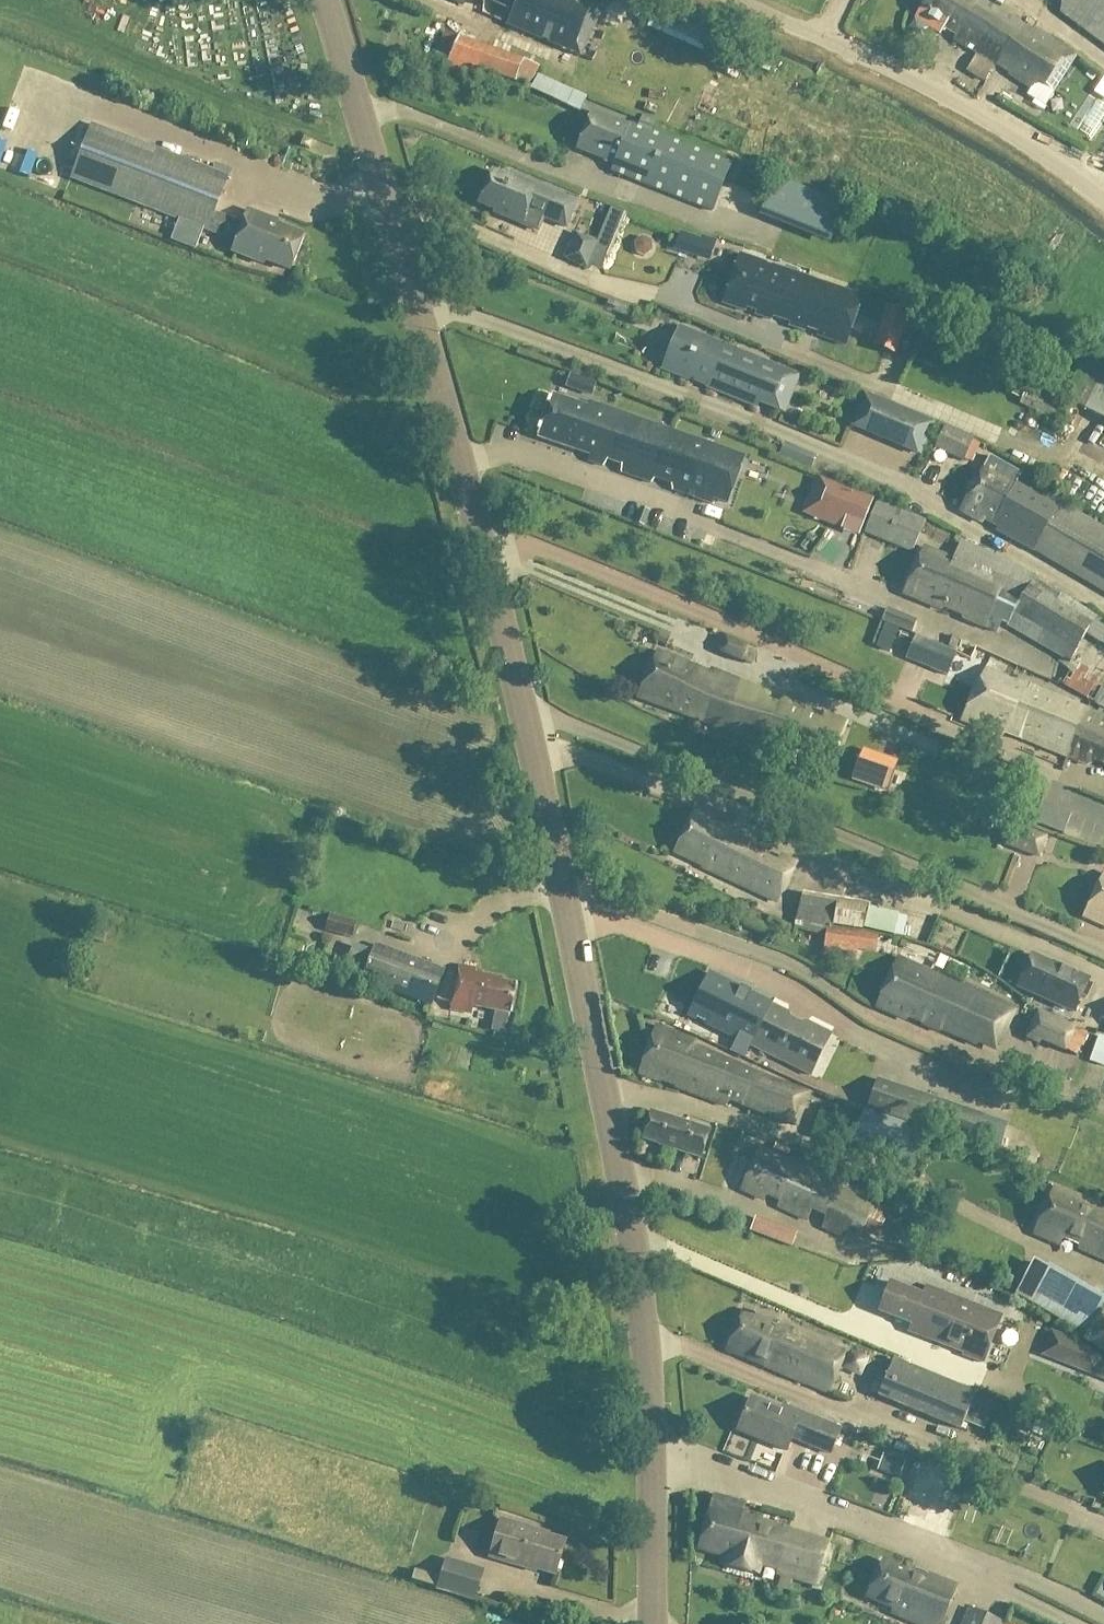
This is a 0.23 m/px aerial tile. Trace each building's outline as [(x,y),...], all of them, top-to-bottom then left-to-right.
[(481,7),(480,16),(499,24),(504,19),(508,20),(517,0),(466,0),(481,7)] [(554,40),(572,48),(581,27),(591,32),(602,5),(590,0),(517,0),(508,20),(505,27),(551,47),(554,40)] [(912,21),(938,37),(943,31),(954,37),(952,42),(994,68),(998,63),(1009,70),(1007,76),(1030,90),(1025,98),(1043,109),(1053,94),(1075,59),(981,3),(981,1),(979,0),(926,0),(912,21)] [(1061,4),(1059,14),(1103,48),(1103,0),(1055,0),(1061,4)] [(448,57),(443,73),(473,83),(477,70),(512,82),(520,57),(456,35),(448,57)] [(678,38),(674,48),(705,62),(710,51),(678,38)] [(528,92),(580,116),(586,99),(535,77),(528,92)] [(1103,115),(1103,83),(1102,82),(1086,102),(1103,115)] [(628,129),(590,114),(575,151),(612,166),(610,173),(710,213),(729,167),(650,135),(654,123),(641,118),(636,130),(629,127),(628,129)] [(90,126),(69,180),(166,218),(177,222),(182,224),(235,244),(231,254),(261,266),(262,263),(287,273),(301,237),(268,225),(269,221),(247,213),(242,226),(212,215),(226,179),(90,126)] [(575,204),(509,178),(508,180),(491,173),(478,206),(513,221),(512,223),(532,232),(537,218),(565,229),(575,204)] [(773,185),(760,220),(831,246),(843,211),(773,185)] [(595,245),(573,236),(567,252),(589,261),(595,245)] [(693,256),(698,245),(677,237),(673,248),(693,256)] [(789,329),(806,280),(740,257),(723,306),(743,313),(745,307),(756,311),(754,317),(769,322),(772,315),(791,321),(788,329),(789,329)] [(859,299),(806,280),(789,329),(803,334),(805,328),(818,333),(816,338),(842,347),(859,299)] [(877,333),(898,340),(907,315),(886,308),(877,333)] [(722,346),(679,328),(662,371),(691,383),(694,375),(709,381),(706,389),(755,409),(757,402),(782,412),(796,377),(736,353),(735,355),(721,350),(722,346)] [(1103,424),(1103,372),(1084,361),(1062,402),(1103,424)] [(590,400),(595,384),(569,375),(564,390),(590,400)] [(651,479),(667,432),(588,404),(586,409),(550,397),(535,440),(588,458),(586,463),(602,469),(605,464),(620,470),(620,475),(646,483),(651,479)] [(919,456),(932,425),(885,405),(872,437),(919,456)] [(737,461),(739,456),(667,432),(651,479),(665,484),(667,491),(707,505),(709,499),(722,504),(737,461)] [(944,433),(940,442),(962,452),(967,443),(944,433)] [(966,455),(937,444),(933,455),(974,470),(983,447),(970,443),(966,455)] [(805,456),(782,447),(777,459),(800,468),(805,456)] [(1016,481),(1019,477),(988,459),(958,513),(998,536),(999,535),(1031,553),(1031,552),(1103,595),(1103,532),(1058,504),(1058,505),(1016,481)] [(751,466),(737,461),(722,504),(736,508),(751,466)] [(860,532),(872,503),(820,483),(814,499),(828,504),(823,517),(860,532)] [(910,554),(923,523),(876,504),(863,535),(910,554)] [(959,544),(951,563),(922,550),(903,596),(941,613),(944,606),(963,614),(960,621),(983,631),(984,629),(994,634),(1000,624),(1067,665),(1084,636),(1103,648),(1103,634),(1091,624),(1094,619),(1014,568),(959,544)] [(885,610),(880,623),(910,635),(915,622),(885,610)] [(711,647),(718,652),(716,655),(740,664),(740,662),(750,668),(757,653),(747,650),(748,648),(724,639),(724,640),(716,636),(711,647)] [(955,655),(914,637),(904,661),(945,679),(955,655)] [(708,676),(656,655),(635,700),(791,755),(794,746),(832,760),(843,723),(822,715),(819,722),(806,718),(809,708),(783,698),(777,706),(765,701),(765,696),(709,673),(708,676)] [(1021,741),(1062,758),(1081,710),(1054,699),(1054,698),(1017,683),(1016,684),(984,671),(962,724),(1003,740),(1008,733),(1020,738),(1021,741)] [(1094,705),(1103,711),(1103,691),(1102,690),(1094,705)] [(1062,758),(1075,763),(1084,766),(1095,763),(1103,768),(1103,719),(1081,710),(1062,758)] [(896,763),(862,751),(851,783),(884,795),(896,763)] [(719,832),(710,827),(710,822),(692,813),(672,854),(700,867),(700,869),(776,904),(795,866),(780,859),(776,866),(761,859),(761,850),(736,835),(724,829),(719,832)] [(1039,861),(1047,838),(1011,826),(1003,848),(1039,861)] [(1102,876),(1082,919),(1103,928),(1103,877),(1102,876)] [(832,927),(861,931),(865,907),(835,902),(832,927)] [(287,928),(314,937),(320,917),(293,909),(287,928)] [(351,940),(355,925),(328,917),(323,933),(351,940)] [(874,955),(877,938),(860,936),(825,931),(822,948),(857,953),(874,955)] [(442,972),(374,948),(371,956),(351,949),(341,976),(361,982),(429,1007),(442,972)] [(1032,957),(1018,988),(1073,1013),(1080,998),(1085,1001),(1091,987),(1086,985),(1088,981),(1061,968),(1060,970),(1032,957)] [(997,1049),(1013,1013),(896,960),(875,1009),(904,1022),(907,1015),(923,1022),(921,1026),(937,1033),(938,1031),(974,1047),(979,1041),(997,1049)] [(474,971),(458,968),(449,1012),(469,1016),(470,1009),(510,1016),(515,987),(500,984),(501,980),(482,976),(481,980),(472,978),(474,971)] [(749,1048),(769,1007),(710,976),(689,1018),(737,1042),(731,1053),(743,1060),(749,1048)] [(788,1016),(769,1007),(749,1048),(808,1077),(828,1037),(802,1023),(798,1027),(787,1022),(788,1016)] [(1039,1044),(1064,1055),(1065,1053),(1076,1057),(1086,1035),(1074,1029),(1075,1028),(1036,1012),(1022,1041),(1037,1048),(1039,1044)] [(797,1122),(807,1094),(761,1077),(691,1049),(693,1045),(654,1029),(636,1076),(647,1080),(648,1080),(723,1108),(728,1103),(795,1128),(797,1122)] [(1103,1071),(1103,1042),(1092,1038),(1084,1065),(1103,1071)] [(982,1117),(876,1081),(865,1111),(971,1147),(982,1117)] [(914,1167),(927,1137),(928,1134),(862,1112),(850,1146),(914,1167)] [(699,1161),(708,1133),(649,1114),(641,1142),(659,1147),(658,1148),(699,1161)] [(973,1152),(997,1160),(1005,1134),(980,1126),(973,1152)] [(890,1209),(875,1203),(785,1162),(789,1151),(774,1144),(770,1156),(758,1150),(737,1195),(761,1206),(766,1195),(779,1201),(776,1209),(806,1222),(810,1212),(824,1219),(820,1228),(843,1239),(848,1228),(861,1234),(860,1236),(876,1242),(890,1209)] [(1052,1188),(1033,1236),(1058,1246),(1062,1240),(1076,1246),(1076,1251),(1103,1262),(1103,1206),(1097,1203),(1096,1206),(1052,1188)] [(785,1248),(788,1238),(775,1233),(772,1243),(785,1248)] [(1101,1307),(1031,1266),(1014,1296),(1084,1336),(1096,1316),(1101,1307)] [(933,1269),(927,1283),(947,1292),(953,1277),(933,1269)] [(942,1347),(959,1302),(924,1288),(921,1297),(889,1285),(877,1314),(926,1333),(923,1340),(942,1347)] [(959,1302),(942,1347),(955,1352),(956,1350),(963,1353),(961,1357),(981,1365),(999,1318),(959,1302)] [(846,1353),(741,1311),(725,1352),(829,1394),(846,1353)] [(1088,1347),(1081,1345),(1049,1332),(1039,1357),(1095,1380),(1103,1359),(1097,1356),(1098,1354),(1087,1350),(1088,1347)] [(959,1430),(974,1394),(892,1360),(877,1396),(959,1430)] [(780,1414),(748,1401),(735,1434),(784,1453),(789,1441),(829,1457),(839,1432),(781,1409),(780,1414)] [(934,1474),(918,1526),(931,1530),(947,1478),(934,1474)] [(711,1497),(697,1551),(723,1558),(720,1567),(757,1577),(761,1561),(779,1567),(777,1577),(815,1587),(826,1545),(786,1534),(787,1530),(741,1517),(744,1506),(711,1497)] [(554,1577),(564,1544),(546,1539),(547,1537),(499,1522),(488,1559),(525,1570),(526,1568),(554,1577)] [(474,1604),(483,1572),(444,1560),(435,1592),(474,1604)] [(880,1563),(865,1599),(892,1610),(890,1615),(913,1623),(940,1623),(955,1588),(908,1569),(906,1574),(880,1563)] [(435,1592),(439,1579),(412,1571),(408,1584),(435,1592)] [(968,1610),(962,1623),(1000,1623),(968,1610)]
